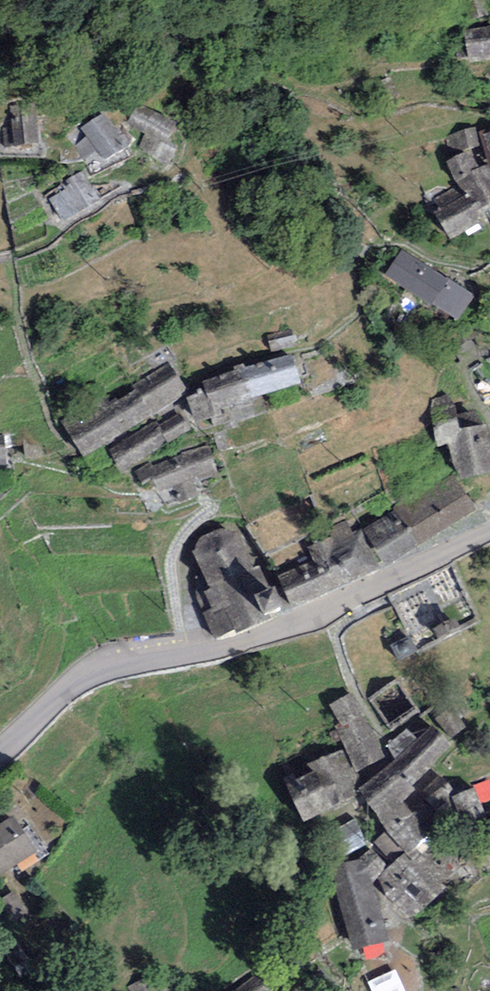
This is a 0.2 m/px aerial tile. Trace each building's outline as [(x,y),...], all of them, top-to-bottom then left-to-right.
[(464,31),(470,64),(489,60),(489,26),(464,31)] [(177,128),(131,100),(119,119),(166,147),(177,128)] [(35,102),(11,104),(14,145),(38,143),(35,102)] [(108,114),(70,137),(91,172),(129,149),(108,114)] [(489,163),(479,165),(472,151),(480,145),(476,126),(444,138),(452,157),(445,161),(466,193),(433,213),(446,240),(486,223),(481,206),(489,202),(489,166),(489,163)] [(482,130),(489,163),(489,166),(489,129),(482,130)] [(66,192),(52,200),(63,222),(101,202),(84,170),(61,183),(66,192)] [(473,295),(401,249),(385,275),(457,321),(473,295)] [(295,329),(267,336),(272,354),(300,348),(295,329)] [(290,359),(206,386),(217,421),(301,394),(290,359)] [(170,363),(63,428),(84,463),(191,397),(170,363)] [(160,423),(113,451),(125,472),(191,432),(181,415),(162,427),(160,423)] [(450,438),(458,479),(462,488),(489,485),(489,433),(450,438)] [(0,434),(0,465),(9,465),(7,434),(0,434)] [(209,451),(139,474),(147,498),(217,475),(209,451)] [(457,485),(402,514),(422,548),(475,515),(457,485)] [(399,513),(367,533),(385,569),(420,550),(399,513)] [(250,519),(185,545),(218,628),(283,602),(250,519)] [(335,538),(310,552),(315,564),(281,580),(292,611),(377,574),(364,534),(353,537),(347,522),(331,527),(335,538)] [(461,638),(455,623),(435,633),(442,647),(461,638)] [(420,655),(411,637),(392,646),(402,664),(420,655)] [(387,761),(352,695),(330,707),(345,751),(281,781),(304,829),(359,801),(352,785),(356,775),(358,779),(387,761)] [(432,725),(381,771),(360,788),(405,850),(430,832),(405,800),(415,789),(413,785),(450,746),(432,725)] [(455,789),(439,773),(418,793),(435,810),(455,789)] [(475,787),(451,796),(461,823),(485,815),(475,787)] [(0,824),(0,872),(33,852),(12,817),(0,824)] [(366,848),(353,823),(318,842),(332,866),(366,848)] [(449,879),(415,847),(379,877),(417,917),(449,879)] [(388,942),(362,859),(329,870),(352,951),(388,942)] [(125,988),(127,990),(166,990),(155,972),(125,988)]
